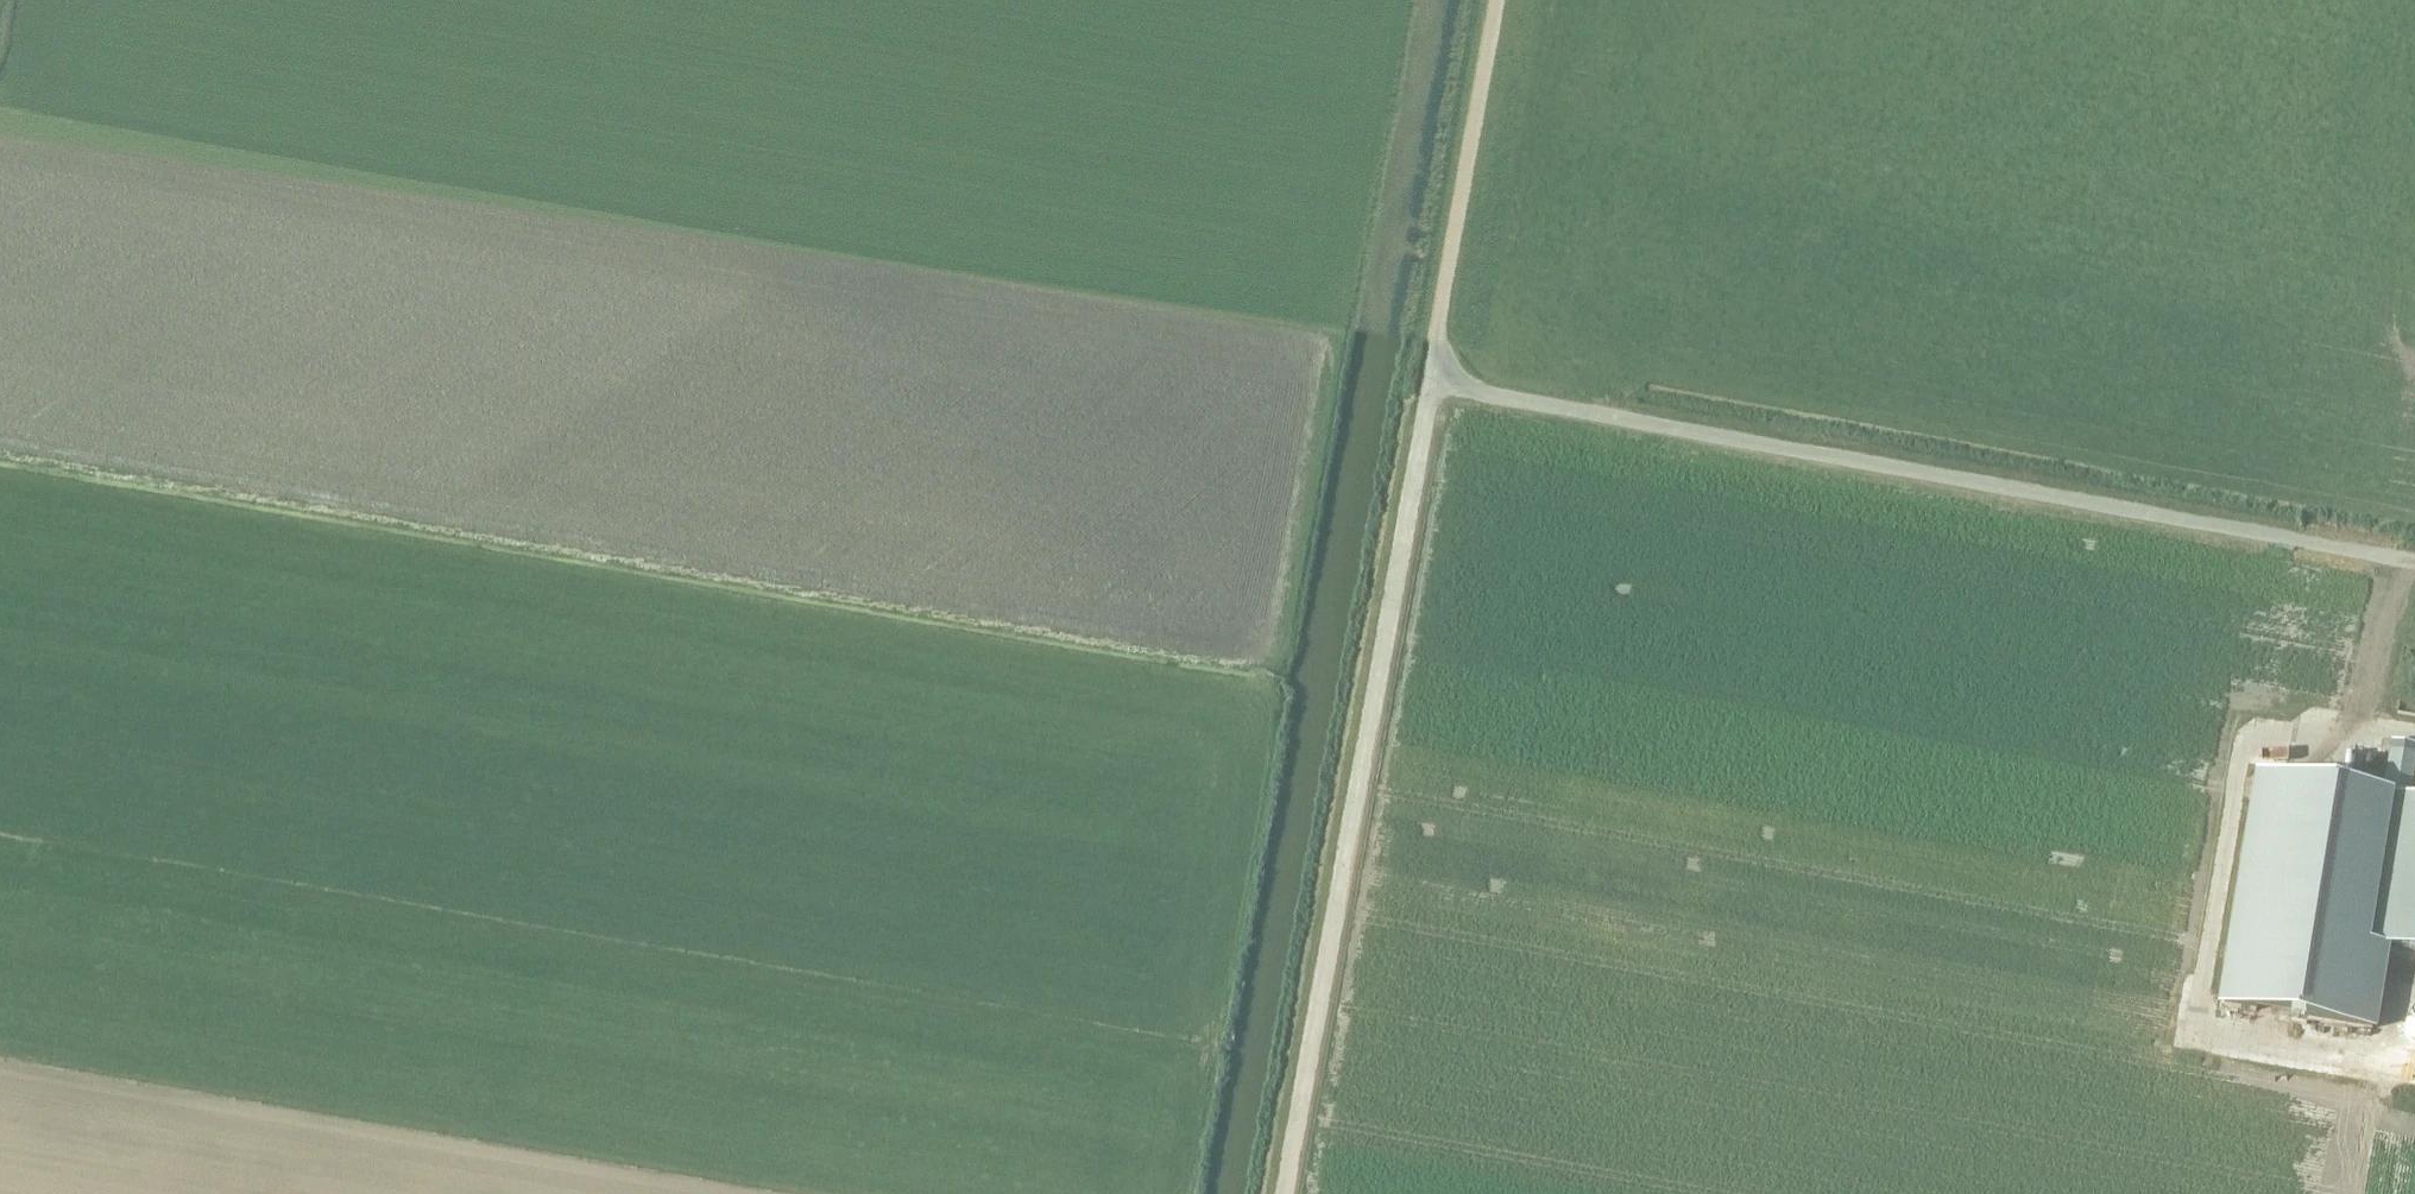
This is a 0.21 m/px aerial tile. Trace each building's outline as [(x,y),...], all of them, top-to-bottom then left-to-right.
[(2390,750),(2384,792),(2260,771),(2223,1005),(2371,1029),(2384,946),(2414,951),(2414,798),(2410,797),(2414,761),(2414,754),(2390,750)]
